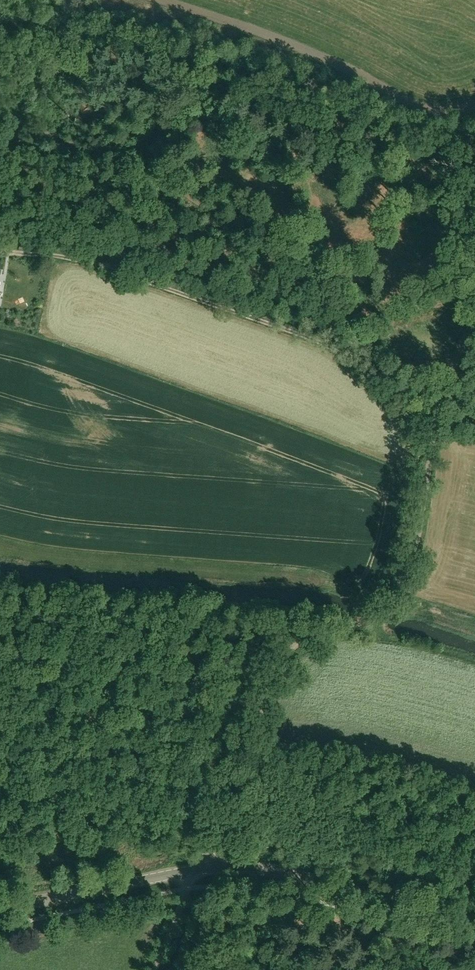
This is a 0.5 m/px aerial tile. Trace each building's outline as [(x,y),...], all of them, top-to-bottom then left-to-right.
[(30,250),(31,242),(20,241),(19,248),(30,250)]
